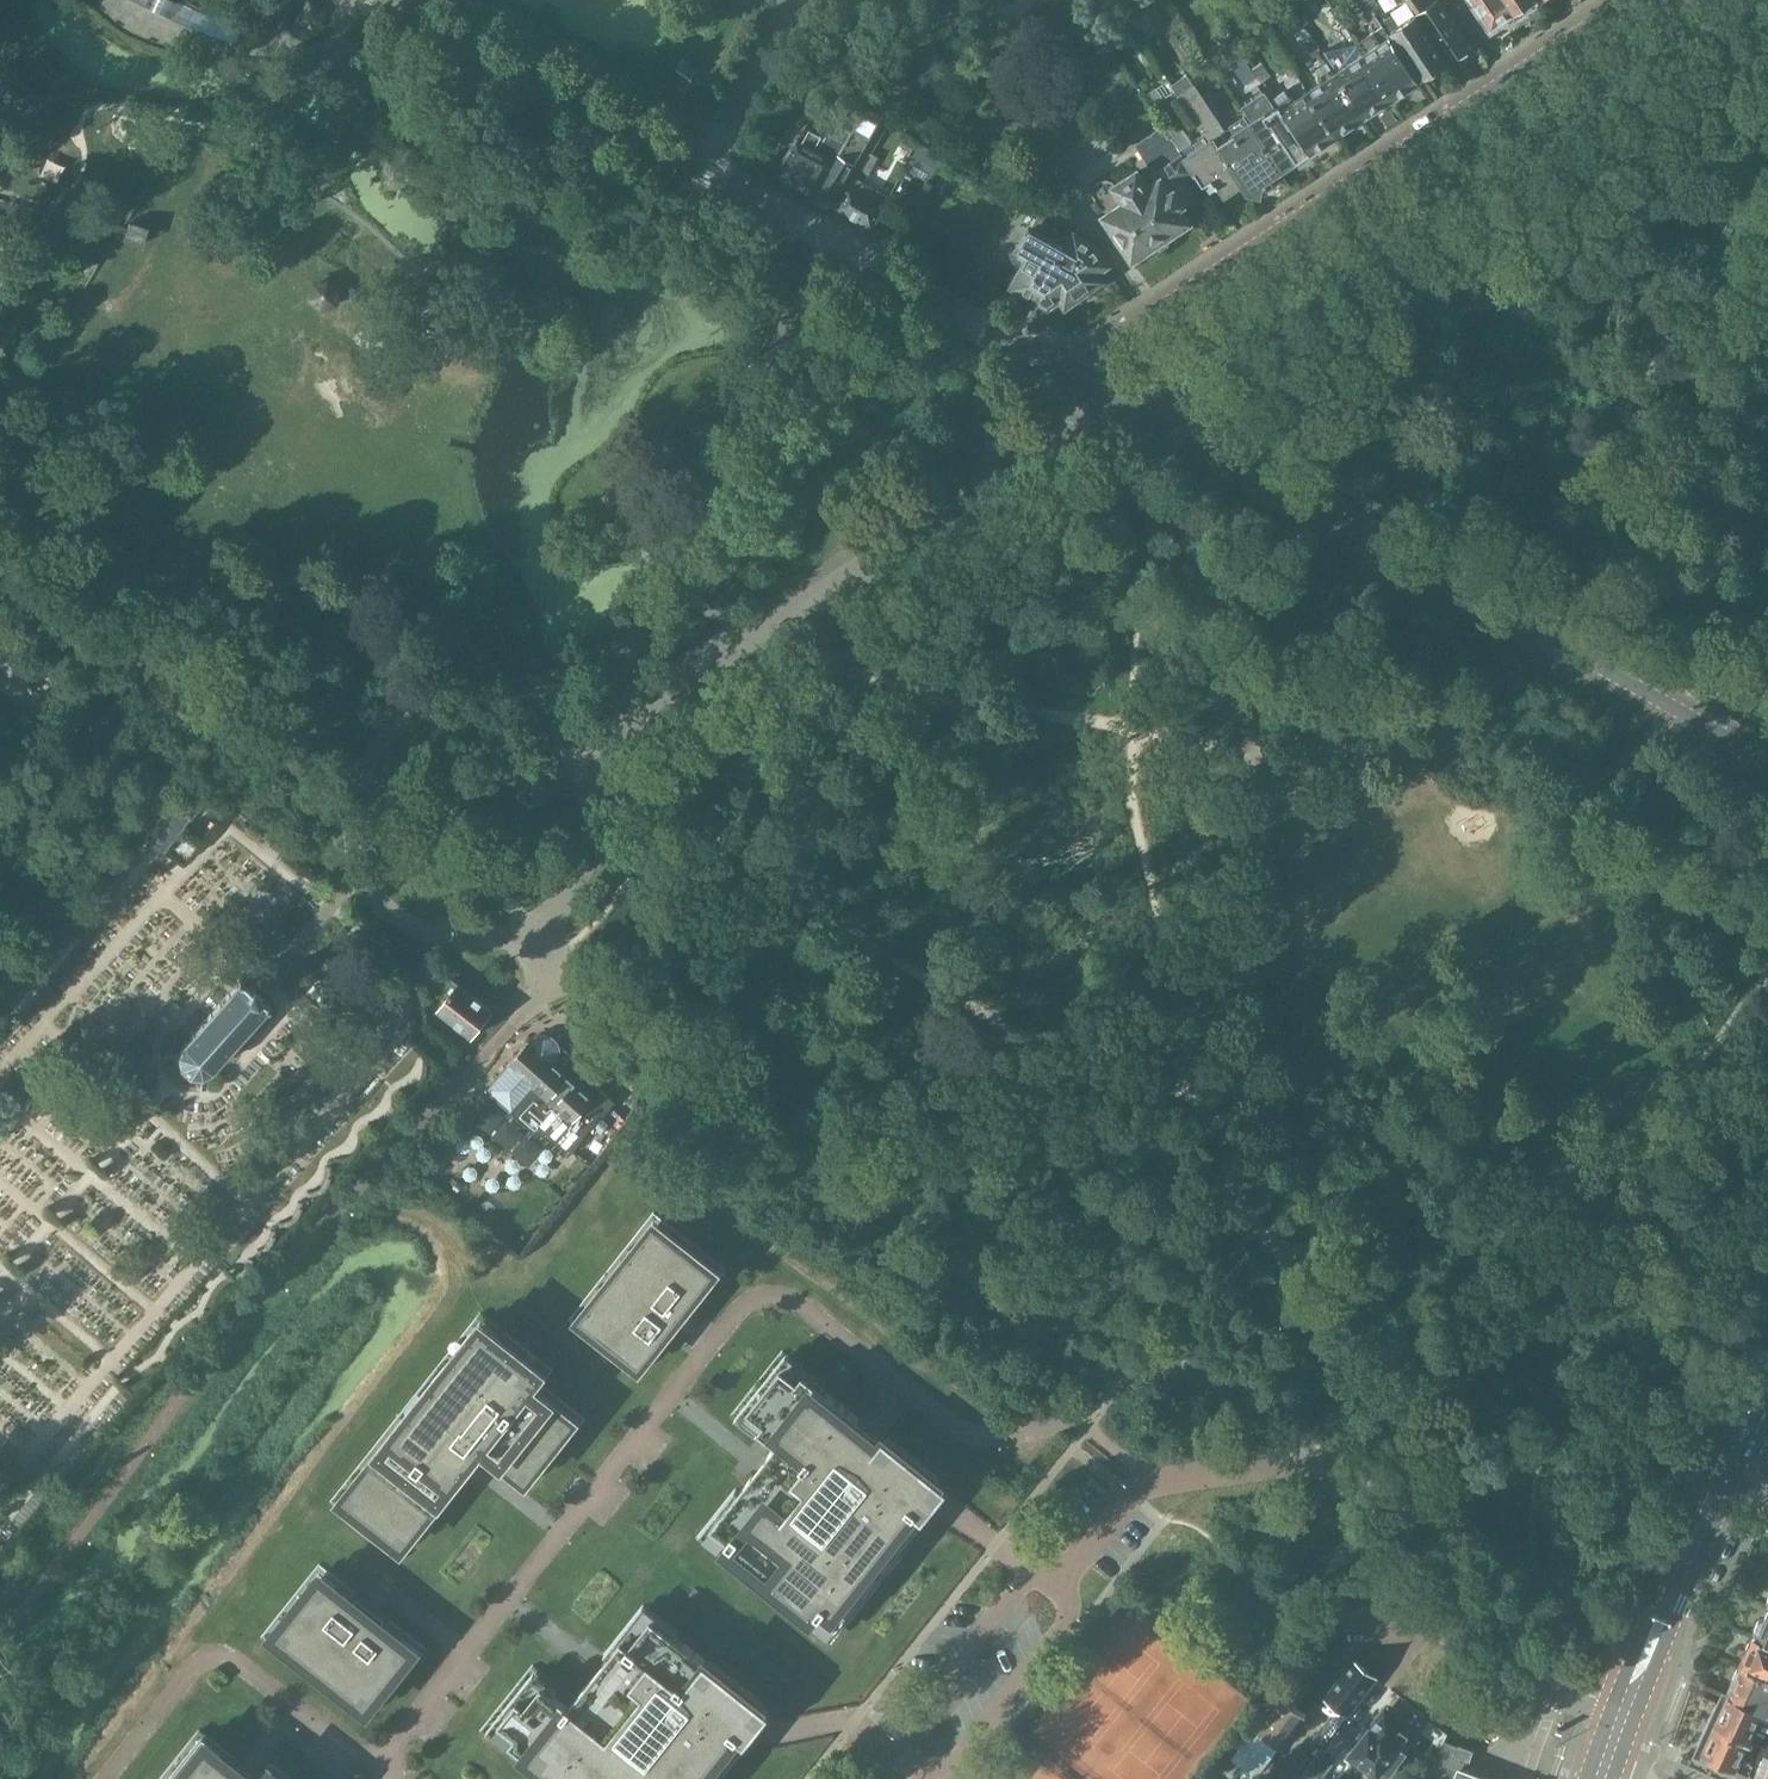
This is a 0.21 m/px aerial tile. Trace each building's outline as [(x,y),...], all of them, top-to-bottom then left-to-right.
[(204,31),(205,31),(224,37),(237,39),(239,25),(240,25),(241,21),(240,21),(240,20),(228,18),(215,14),(185,0),(140,0),(204,31)] [(316,30),(328,10),(310,0),(306,0),(296,18),(316,30)] [(1449,62),(1456,57),(1462,59),(1470,54),(1469,49),(1471,47),(1440,0),(1435,0),(1427,5),(1423,0),(1407,0),(1417,15),(1448,62),(1449,62)] [(1493,27),(1512,14),(1520,16),(1529,11),(1529,3),(1533,0),(1475,0),(1493,27)] [(1384,21),(1423,79),(1433,72),(1437,74),(1445,68),(1446,64),(1448,62),(1417,15),(1403,25),(1400,20),(1399,21),(1394,14),(1384,21)] [(1357,44),(1393,98),(1393,99),(1420,81),(1390,36),(1391,35),(1378,16),(1369,22),(1375,31),(1357,44)] [(1330,61),(1365,116),(1393,98),(1357,44),(1324,50),(1331,61),(1330,61)] [(1247,58),(1239,63),(1244,72),(1252,66),(1247,58)] [(1365,116),(1330,61),(1317,70),(1324,81),(1308,91),(1337,135),(1365,116)] [(1266,82),(1271,79),(1264,69),(1259,72),(1266,82)] [(1173,86),(1196,120),(1215,148),(1218,146),(1243,184),(1247,181),(1259,198),(1267,193),(1261,184),(1263,183),(1264,183),(1281,172),(1251,124),(1253,123),(1248,115),(1227,129),(1197,83),(1195,85),(1188,75),(1173,86)] [(1281,106),(1310,152),(1311,153),(1337,135),(1308,91),(1292,102),(1285,92),(1276,98),(1281,106)] [(1251,124),(1281,172),(1298,161),(1298,160),(1310,152),(1281,106),(1277,108),(1267,92),(1244,106),(1254,122),(1253,123),(1251,124)] [(843,99),(832,93),(825,104),(837,111),(843,99)] [(847,101),(841,113),(856,121),(867,101),(852,93),(847,101)] [(842,149),(816,197),(832,206),(845,183),(844,183),(854,165),(840,157),(840,156),(851,162),(861,144),(870,149),(882,127),(862,117),(843,149),(842,149)] [(1225,195),(1243,184),(1218,146),(1215,148),(1196,120),(1171,135),(1194,172),(1204,186),(1206,185),(1211,192),(1218,188),(1223,196),(1225,195)] [(816,151),(803,173),(796,169),(801,161),(788,153),(775,175),(816,197),(828,174),(842,149),(851,132),(836,124),(829,135),(824,132),(821,137),(823,138),(816,151)] [(1117,181),(1114,183),(1113,182),(1111,181),(1110,181),(1108,180),(1106,180),(1104,180),(1101,182),(1100,182),(1098,184),(1097,186),(1096,188),(1095,189),(1095,191),(1095,192),(1095,194),(1095,195),(1096,197),(1107,215),(1106,216),(1109,220),(1105,227),(1110,234),(1118,234),(1134,259),(1154,246),(1161,249),(1170,243),(1170,235),(1190,222),(1183,213),(1198,202),(1183,179),(1194,172),(1171,135),(1166,127),(1138,146),(1146,159),(1115,178),(1117,181)] [(796,169),(803,173),(816,151),(823,138),(821,137),(810,131),(803,144),(797,140),(788,153),(801,161),(796,169)] [(876,162),(867,157),(860,171),(869,176),(876,162)] [(47,174),(53,177),(56,170),(50,167),(47,174)] [(890,197),(855,178),(837,209),(873,228),(890,197)] [(1076,235),(1075,237),(1063,230),(1064,228),(1039,214),(1032,228),(1020,248),(1010,251),(1013,261),(1018,264),(1008,282),(1021,289),(1025,296),(1026,296),(1034,296),(1049,305),(1061,297),(1067,305),(1083,293),(1093,290),(1096,288),(1102,279),(1097,271),(1107,264),(1094,244),(1076,235)] [(144,245),(149,225),(129,220),(124,241),(144,245)] [(338,307),(343,289),(330,277),(313,282),(309,298),(321,311),(338,307)] [(171,803),(145,838),(164,852),(190,818),(211,791),(192,777),(171,803)] [(449,996),(436,1012),(471,1039),(492,1011),(458,985),(457,986),(439,971),(438,972),(423,960),(417,967),(433,979),(430,981),(449,996)] [(255,995),(258,992),(248,983),(245,985),(238,979),(239,979),(239,977),(237,975),(235,975),(234,977),(234,979),(179,1041),(174,1051),(176,1063),(185,1072),(197,1072),(207,1067),(262,1005),(263,1005),(265,1005),(266,1004),(266,1002),(265,1000),(263,1000),(262,1001),(255,995)] [(531,1043),(529,1041),(509,1063),(511,1065),(489,1090),(487,1089),(486,1090),(533,1132),(535,1129),(572,1155),(600,1113),(604,1116),(616,1102),(560,1052),(560,1049),(557,1042),(551,1037),(546,1036),(540,1036),(536,1038),(531,1043)] [(592,1307),(582,1319),(590,1325),(640,1365),(664,1335),(752,1405),(742,1418),(758,1431),(759,1432),(777,1445),(754,1473),(740,1492),(719,1518),(658,1595),(645,1612),(661,1625),(675,1636),(708,1663),(709,1663),(771,1585),(791,1601),(813,1619),(832,1633),(936,1503),(946,1491),(948,1488),(885,1438),(863,1420),(823,1389),(804,1374),(699,1290),(713,1272),(664,1233),(656,1226),(646,1239),(633,1255),(615,1278),(592,1307)] [(275,1636),(287,1645),(304,1659),(327,1676),(356,1699),(368,1709),(374,1701),(414,1651),(486,1560),(609,1657),(604,1663),(593,1677),(587,1684),(576,1699),(571,1705),(570,1706),(568,1705),(552,1692),(535,1679),(518,1700),(507,1714),(494,1730),(510,1743),(556,1778),(717,1778),(723,1771),(746,1742),(748,1739),(758,1726),(768,1714),(770,1712),(743,1690),(709,1663),(708,1663),(675,1636),(661,1625),(645,1612),(658,1595),(521,1486),(537,1465),(562,1435),(572,1421),(565,1415),(529,1387),(540,1372),(496,1337),(482,1326),(476,1334),(429,1393),(407,1421),(355,1487),(344,1500),(352,1507),(373,1523),(382,1530),(394,1540),(417,1558),(370,1617),(355,1605),(321,1578),(282,1628),(275,1636)] [(1756,1637),(1767,1643),(1767,1610),(1765,1617),(1759,1620),(1755,1630),(1757,1636),(1756,1637)] [(1742,1666),(1767,1678),(1767,1643),(1756,1637),(1755,1637),(1754,1639),(1749,1643),(1746,1648),(1747,1654),(1742,1666)] [(1315,1737),(1324,1744),(1376,1678),(1354,1660),(1326,1696),(1339,1707),(1315,1737)] [(1729,1695),(1767,1712),(1767,1678),(1742,1666),(1741,1668),(1737,1670),(1733,1679),(1734,1683),(1729,1695)] [(1767,1772),(1767,1712),(1729,1695),(1725,1704),(1721,1706),(1718,1712),(1720,1716),(1705,1749),(1708,1756),(1758,1778),(1765,1778),(1767,1772)] [(1283,1745),(1307,1713),(1285,1696),(1261,1727),(1259,1726),(1236,1756),(1257,1772),(1258,1770),(1262,1772),(1283,1745)] [(1306,1767),(1321,1778),(1344,1749),(1368,1767),(1369,1767),(1385,1778),(1412,1745),(1397,1732),(1402,1727),(1406,1722),(1387,1707),(1383,1712),(1368,1731),(1365,1728),(1361,1733),(1364,1737),(1353,1750),(1347,1745),(1349,1743),(1350,1741),(1338,1732),(1337,1734),(1324,1751),(1321,1748),(1306,1767)] [(1466,1769),(1473,1752),(1460,1747),(1460,1746),(1456,1745),(1447,1741),(1440,1757),(1435,1755),(1417,1778),(1462,1778),(1466,1769)] [(230,1767),(209,1750),(201,1743),(172,1778),(245,1778),(230,1767)] [(1287,1756),(1284,1753),(1276,1764),(1295,1778),(1297,1778),(1305,1770),(1301,1767),(1287,1756)] [(1466,1769),(1462,1778),(1494,1778),(1466,1769)] [(265,1771),(263,1773),(258,1778),(275,1778),(265,1771)]
